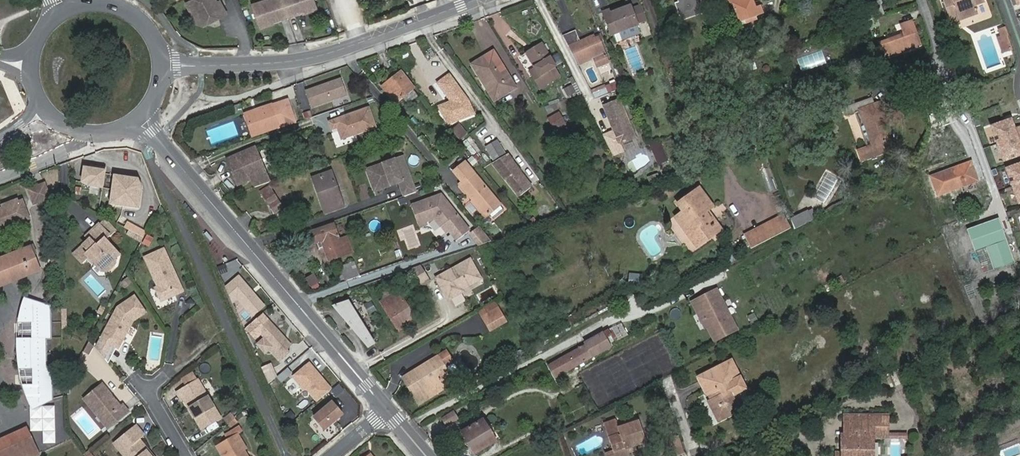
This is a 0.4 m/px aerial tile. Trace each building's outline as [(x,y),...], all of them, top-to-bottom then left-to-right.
[(189,4),(199,24),(206,26),(228,14),(224,7),(221,8),(219,4),(217,0),(196,0),(189,4)] [(285,0),(271,0),(252,6),(259,27),(291,17),(285,0)] [(316,0),(285,0),(291,17),(318,8),(316,0)] [(675,7),(680,21),(704,12),(699,0),(665,0),(667,4),(678,0),(680,5),(675,7)] [(756,10),(756,9),(755,9),(751,0),(750,0),(731,0),(732,3),(734,3),(735,6),(734,7),(741,24),(746,22),(756,18),(759,17),(758,16),(756,10)] [(949,16),(959,13),(961,20),(980,13),(977,5),(986,2),(985,0),(943,0),(949,16)] [(637,24),(632,10),(631,6),(613,12),(612,9),(603,12),(612,35),(638,27),(637,24)] [(646,21),(641,7),(632,10),(637,24),(646,21)] [(704,12),(680,21),(681,25),(705,16),(704,12)] [(959,13),(949,16),(952,23),(953,27),(963,24),(961,20),(959,13)] [(903,52),(911,49),(922,45),(914,22),(903,26),(905,35),(888,41),(893,54),(903,51),(903,52)] [(638,27),(612,35),(615,43),(640,35),(638,27)] [(1005,44),(1011,42),(1009,37),(1010,37),(1008,29),(1001,32),(1004,38),(1005,44)] [(564,38),(570,48),(582,43),(578,32),(564,38)] [(582,43),(570,48),(578,63),(594,56),(598,65),(609,60),(600,40),(597,42),(595,37),(582,43)] [(1014,51),(1011,42),(1005,44),(1004,38),(1001,39),(1006,54),(1014,51)] [(525,53),(534,68),(537,72),(532,75),(540,88),(558,76),(553,68),(555,66),(541,43),(525,53)] [(470,62),(482,80),(488,77),(499,94),(514,85),(492,49),(470,62)] [(733,52),(741,68),(754,62),(750,53),(742,56),(739,50),(733,52)] [(403,98),(414,89),(415,88),(402,73),(385,86),(399,103),(404,99),(403,98)] [(488,77),(482,80),(493,98),(499,94),(488,77)] [(340,78),(304,91),(309,106),(345,94),(340,78)] [(606,88),(594,93),(598,100),(625,89),(623,83),(607,89),(606,88)] [(420,97),(414,89),(403,98),(404,99),(409,106),(420,97)] [(468,96),(440,107),(444,118),(447,117),(450,125),(476,115),(471,104),(468,96)] [(855,113),(869,148),(860,151),(863,161),(892,150),(889,141),(893,140),(880,103),(875,105),(873,98),(844,108),(847,115),(855,113)] [(286,101),(244,115),(251,136),(276,127),(278,131),(294,125),(286,101)] [(623,101),(606,108),(624,147),(640,140),(623,101)] [(371,107),(328,121),(336,144),(378,130),(371,107)] [(556,130),(568,124),(562,113),(550,119),(556,130)] [(1010,117),(980,127),(993,164),(1019,155),(1019,147),(1010,117)] [(452,130),(461,141),(469,134),(461,123),(452,130)] [(574,133),(568,124),(556,130),(562,139),(574,133)] [(660,140),(650,145),(659,165),(669,160),(660,140)] [(495,141),(484,148),(493,163),(503,154),(495,141)] [(254,179),(258,187),(273,182),(268,170),(267,171),(257,148),(245,153),(244,152),(231,158),(242,184),(254,179)] [(504,179),(518,196),(530,186),(522,177),(521,178),(517,173),(519,172),(510,162),(511,161),(504,153),(503,154),(493,163),(491,164),(503,180),(504,179)] [(370,181),(374,192),(391,186),(390,184),(395,183),(396,184),(399,184),(404,198),(416,193),(403,158),(383,165),(384,167),(375,170),(376,175),(374,180),(370,181)] [(998,169),(1012,205),(1019,202),(1019,161),(998,169)] [(459,184),(485,216),(488,214),(499,205),(499,204),(464,162),(453,171),(462,182),(459,184)] [(939,196),(979,181),(972,162),(932,176),(939,196)] [(103,170),(82,166),(79,184),(100,188),(103,170)] [(322,195),(329,213),(347,207),(335,172),(317,178),(320,190),(322,189),(324,194),(322,195)] [(825,205),(841,179),(829,172),(813,198),(825,205)] [(651,185),(662,182),(659,174),(648,177),(651,185)] [(138,178),(113,175),(110,204),(140,208),(142,186),(138,178)] [(28,190),(34,205),(50,199),(44,184),(28,190)] [(262,196),(272,192),(269,187),(259,192),(262,196)] [(283,208),(272,192),(262,196),(274,214),(283,208)] [(706,217),(709,215),(714,211),(701,194),(680,209),(685,217),(678,222),(694,245),(715,230),(706,217)] [(441,195),(411,206),(418,226),(427,223),(435,220),(441,228),(441,227),(444,225),(449,232),(456,242),(469,232),(441,195)] [(30,220),(22,198),(1,206),(2,208),(0,209),(0,231),(30,220)] [(499,205),(488,214),(493,219),(503,210),(499,205)] [(1011,212),(1019,238),(1019,209),(1011,212)] [(789,219),(793,231),(814,220),(811,211),(789,219)] [(722,235),(709,215),(706,217),(715,230),(694,245),(699,251),(722,235)] [(761,227),(768,240),(790,229),(783,215),(761,227)] [(999,220),(968,231),(976,252),(986,249),(995,273),(1015,266),(999,220)] [(942,228),(956,260),(972,253),(958,221),(942,228)] [(108,251),(113,247),(105,238),(108,235),(99,225),(86,236),(90,240),(73,254),(83,265),(87,261),(90,258),(95,264),(101,272),(106,272),(115,264),(113,258),(108,251)] [(313,233),(317,244),(319,250),(324,249),(328,261),(352,253),(349,244),(345,245),(344,242),(340,244),(334,226),(313,233)] [(471,234),(480,246),(494,242),(480,226),(471,234)] [(750,249),(768,240),(761,227),(743,236),(750,249)] [(133,233),(125,228),(123,232),(131,237),(133,233)] [(147,234),(143,244),(150,248),(155,238),(147,234)] [(41,271),(33,254),(37,252),(33,245),(0,259),(0,287),(41,271)] [(145,253),(158,283),(155,288),(159,295),(163,298),(182,289),(165,245),(145,253)] [(118,253),(113,247),(108,251),(113,258),(118,253)] [(90,258),(87,261),(91,267),(95,264),(90,258)] [(470,258),(434,278),(448,303),(484,283),(470,258)] [(345,268),(349,281),(359,278),(358,275),(356,275),(352,265),(345,268)] [(316,273),(306,278),(312,288),(321,283),(316,273)] [(239,275),(225,287),(233,303),(237,299),(253,318),(265,307),(239,275)] [(379,293),(384,301),(395,294),(390,287),(379,293)] [(741,330),(719,289),(691,303),(713,344),(741,330)] [(395,294),(384,301),(380,303),(397,329),(414,319),(397,292),(395,294)] [(132,295),(116,306),(99,338),(116,347),(129,321),(143,311),(132,295)] [(350,299),(334,308),(336,313),(333,315),(357,357),(378,346),(350,299)] [(372,300),(363,305),(368,315),(377,311),(372,300)] [(20,339),(22,370),(18,370),(22,385),(26,385),(30,405),(51,400),(51,369),(46,369),(45,338),(50,338),(50,308),(23,303),(22,324),(18,324),(17,338),(20,339)] [(498,307),(482,316),(490,330),(506,320),(498,307)] [(262,334),(274,347),(270,350),(280,361),(290,352),(287,349),(291,345),(263,314),(246,329),(256,340),(262,334)] [(585,341),(587,345),(594,358),(613,348),(608,340),(613,337),(609,328),(585,341)] [(93,346),(89,340),(82,351),(88,354),(93,346)] [(594,358),(587,345),(580,349),(587,361),(594,358)] [(446,349),(407,373),(421,397),(435,389),(438,393),(455,382),(450,375),(445,366),(453,361),(446,349)] [(587,361),(580,349),(548,367),(556,379),(587,361)] [(453,361),(445,366),(450,375),(454,372),(456,370),(456,368),(456,365),(453,361)] [(703,377),(711,392),(715,390),(719,400),(715,402),(713,403),(722,422),(736,415),(732,407),(742,402),(737,390),(734,392),(730,384),(733,383),(743,378),(735,361),(703,377)] [(333,388),(309,363),(294,377),(317,403),(333,388)] [(265,372),(267,377),(266,377),(269,383),(274,381),(269,370),(265,372)] [(407,373),(402,376),(419,404),(438,393),(435,389),(421,397),(407,373)] [(478,374),(470,379),(474,384),(481,380),(478,374)] [(103,381),(83,397),(91,406),(94,406),(103,416),(102,420),(106,426),(129,408),(123,402),(120,404),(103,381)] [(197,381),(176,394),(180,401),(183,400),(201,430),(219,419),(197,381)] [(715,390),(711,392),(715,402),(719,400),(715,390)] [(328,428),(346,414),(336,402),(319,416),(328,428)] [(746,409),(742,402),(732,407),(736,415),(746,409)] [(94,406),(91,406),(102,420),(103,416),(94,406)] [(84,408),(72,417),(89,439),(101,430),(84,408)] [(442,419),(447,427),(458,420),(454,412),(442,419)] [(484,420),(496,441),(500,439),(487,418),(484,420)] [(882,418),(882,423),(856,423),(855,438),(849,438),(846,437),(846,455),(872,455),(873,438),(877,439),(892,439),(892,433),(892,418),(882,418)] [(882,423),(882,418),(849,418),(849,438),(855,438),(856,423),(882,423)] [(496,441),(484,420),(462,433),(467,441),(466,441),(465,444),(467,448),(470,449),(471,448),(474,454),(496,441)] [(617,421),(605,425),(609,439),(621,435),(619,429),(620,429),(617,421)] [(606,455),(628,455),(628,454),(627,450),(636,447),(648,443),(640,422),(620,429),(619,429),(621,435),(609,439),(614,452),(606,455)] [(140,439),(145,435),(136,424),(114,441),(126,455),(154,455),(140,439)] [(39,454),(27,428),(0,440),(0,455),(33,455),(39,454)] [(215,447),(221,455),(246,455),(244,453),(245,452),(247,451),(237,434),(215,447)] [(683,446),(680,437),(674,439),(677,449),(683,446)] [(686,454),(683,446),(677,449),(679,455),(682,455),(686,454)]
